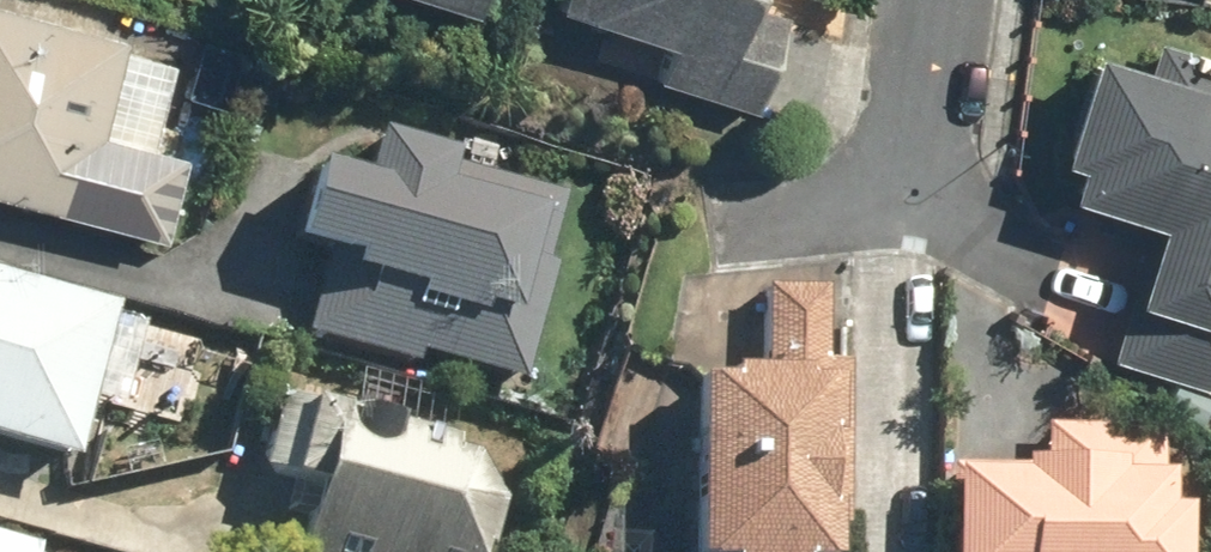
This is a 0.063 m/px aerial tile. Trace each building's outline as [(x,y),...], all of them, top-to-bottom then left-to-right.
[(483,12),(486,0),(442,0),(483,12)] [(753,111),(783,13),(744,1),(744,0),(561,0),(558,10),(667,43),(655,81),(753,111)] [(99,223),(121,139),(96,133),(121,38),(0,6),(0,197),(99,223)] [(1157,41),(1147,70),(1077,46),(1040,158),(1064,166),(1054,196),(1140,225),(1115,299),(1128,303),(1109,359),(1210,393),(1210,59),(1157,41)] [(413,354),(518,381),(548,266),(543,265),(562,193),(449,164),(452,154),(373,134),(361,177),(316,166),(296,240),(321,247),(297,338),(410,366),(413,354)] [(73,461),(117,303),(0,271),(0,441),(73,461)] [(839,360),(819,359),(821,287),(761,286),(759,376),(697,375),(695,551),(836,551),(839,360)] [(311,485),(290,551),(481,551),(495,504),(467,456),(447,450),(450,442),(278,390),(254,468),(311,485)] [(1177,510),(1163,510),(1164,426),(1047,426),(1047,470),(940,470),(940,551),(1177,551),(1177,510)] [(34,544),(0,535),(0,551),(32,551),(34,544)]
